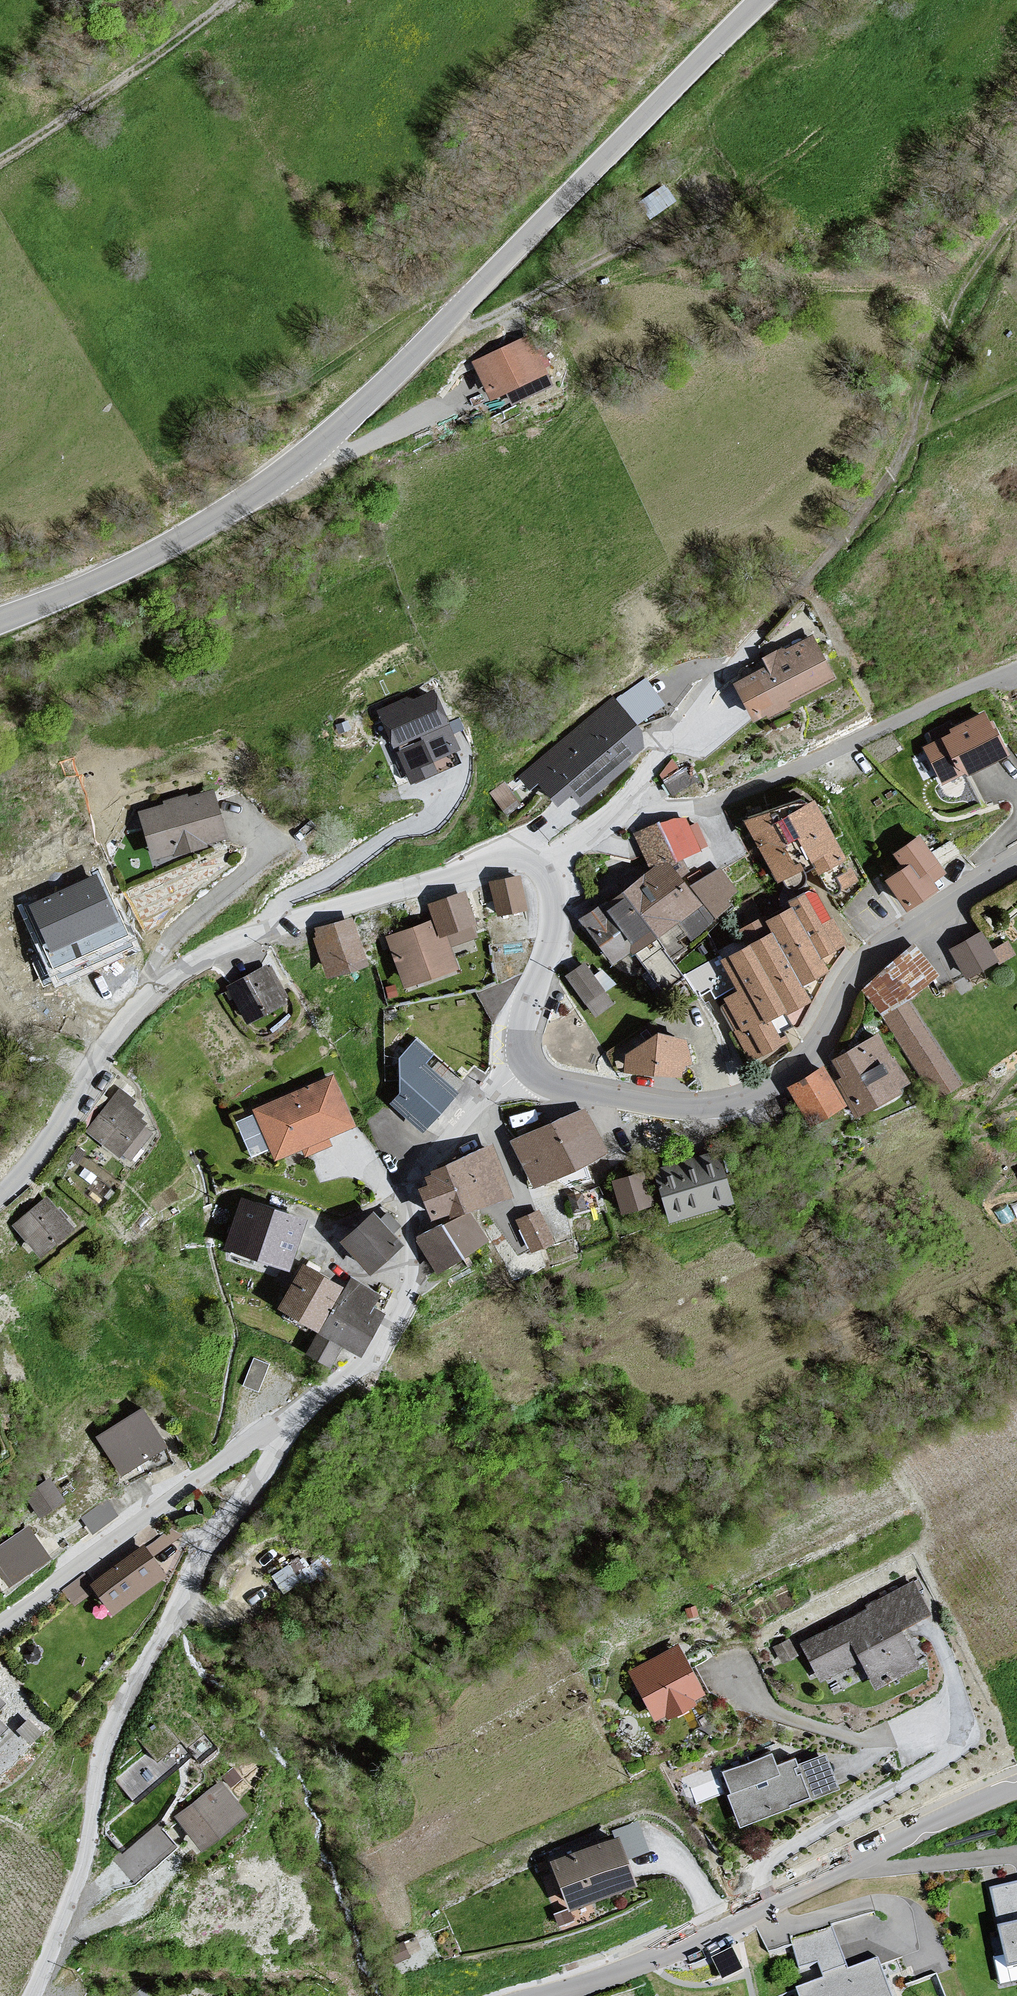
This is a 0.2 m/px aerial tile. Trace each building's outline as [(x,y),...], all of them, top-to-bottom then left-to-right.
[(664,187),(641,203),(650,216),(673,200),(664,187)] [(530,337),(477,363),(493,397),(507,390),(513,403),(553,384),(530,337)] [(769,669),(737,685),(753,718),(831,679),(811,638),(765,661),(769,669)] [(428,762),(458,749),(435,694),(415,703),(413,699),(382,712),(412,781),(433,772),(428,762)] [(612,702),(546,757),(522,778),(530,788),(540,780),(559,803),(572,792),(579,801),(647,744),(612,702)] [(954,735),(928,748),(945,783),(1003,753),(984,716),(952,732),(954,735)] [(226,838),(213,793),(141,813),(154,858),(226,838)] [(805,874),(804,871),(802,870),(808,867),(813,864),(818,873),(843,860),(814,805),(781,822),(777,813),(751,826),(779,881),(784,879),(784,882),(786,885),(789,888),(792,889),(795,890),(799,889),(802,887),(804,884),(806,881),(806,878),(805,874)] [(735,892),(718,870),(691,890),(671,863),(699,850),(685,820),(679,823),(677,818),(638,835),(653,869),(649,872),(622,892),(656,937),(671,958),(685,948),(679,940),(686,935),(689,938),(713,919),(730,907),(725,899),(735,892)] [(919,839),(896,854),(906,869),(889,881),(908,908),(937,889),(932,880),(942,873),(919,839)] [(526,908),(519,877),(504,881),(492,883),(499,914),(526,908)] [(114,922),(95,878),(32,906),(51,949),(114,922)] [(735,988),(724,994),(731,1007),(725,1010),(752,1060),(764,1054),(788,1041),(785,1035),(783,1031),(789,1027),(782,1015),(787,1012),(808,1001),(800,985),(826,971),(818,958),(845,944),(832,921),(831,922),(814,890),(789,904),(792,910),(766,924),(764,919),(740,932),(748,947),(732,956),(729,957),(720,962),(735,988)] [(622,892),(601,908),(632,949),(635,953),(656,937),(622,892)] [(473,924),(463,893),(430,905),(436,921),(389,937),(406,986),(455,969),(444,935),(473,924)] [(614,961),(632,949),(601,908),(597,911),(584,921),(614,961)] [(365,965),(351,920),(318,930),(320,939),(317,940),(319,945),(329,977),(365,965)] [(981,935),(954,951),(968,976),(1012,952),(1007,944),(991,953),(981,935)] [(671,958),(656,937),(635,953),(664,992),(674,985),(685,976),(671,958)] [(913,946),(865,990),(885,1015),(936,1097),(959,1083),(908,1001),(936,975),(913,946)] [(713,995),(715,998),(724,994),(735,988),(720,962),(719,959),(688,976),(699,996),(711,990),(713,995)] [(612,1003),(583,966),(567,978),(596,1015),(612,1003)] [(286,1001),(268,967),(230,988),(248,1021),(286,1001)] [(657,1037),(629,1056),(628,1070),(681,1076),(682,1062),(690,1062),(686,1042),(657,1037)] [(904,1083),(878,1037),(836,1060),(846,1078),(839,1082),(858,1115),(898,1093),(895,1088),(904,1083)] [(403,1057),(404,1094),(394,1105),(425,1130),(456,1093),(422,1065),(430,1054),(416,1042),(403,1057)] [(843,1105),(823,1070),(791,1087),(812,1123),(843,1105)] [(353,1126),(333,1078),(256,1109),(276,1157),(303,1146),(306,1154),(329,1145),(326,1137),(353,1126)] [(133,1102),(117,1090),(88,1132),(120,1155),(122,1151),(133,1158),(150,1134),(141,1128),(144,1124),(139,1120),(142,1116),(129,1107),(133,1102)] [(605,1154),(586,1111),(571,1117),(515,1142),(524,1163),(533,1185),(605,1154)] [(509,1195),(492,1150),(434,1171),(436,1176),(427,1179),(431,1188),(423,1191),(433,1217),(450,1211),(453,1217),(509,1195)] [(731,1202),(717,1154),(657,1171),(671,1219),(731,1202)] [(651,1204),(643,1174),(615,1182),(623,1212),(651,1204)] [(71,1230),(47,1200),(16,1225),(41,1255),(71,1230)] [(305,1221),(242,1201),(227,1249),(289,1269),(305,1221)] [(485,1241),(469,1213),(421,1240),(436,1269),(485,1241)] [(550,1243),(539,1213),(520,1220),(532,1250),(550,1243)] [(401,1245),(374,1215),(344,1243),(370,1272),(401,1245)] [(341,1288),(305,1267),(281,1309),(317,1329),(341,1288)] [(378,1296),(352,1280),(309,1352),(330,1364),(342,1343),(359,1353),(382,1315),(371,1308),(378,1296)] [(163,1447),(142,1412),(100,1438),(121,1472),(163,1447)] [(62,1501),(49,1481),(27,1495),(40,1515),(62,1501)] [(28,1529),(0,1549),(0,1570),(10,1585),(49,1558),(28,1529)] [(164,1576),(144,1548),(93,1584),(114,1612),(164,1576)] [(271,1574),(282,1587),(303,1570),(292,1557),(271,1574)] [(83,1569),(61,1583),(73,1602),(95,1588),(83,1569)] [(917,1581),(804,1644),(824,1679),(861,1658),(880,1691),(926,1665),(907,1631),(936,1615),(917,1581)] [(679,1643),(631,1669),(659,1719),(706,1693),(679,1643)] [(773,1753),(727,1772),(735,1792),(732,1797),(745,1827),(844,1785),(831,1755),(800,1768),(797,1761),(779,1769),(773,1753)] [(243,1814),(220,1785),(178,1817),(200,1847),(243,1814)] [(113,1853),(131,1877),(176,1844),(158,1819),(113,1853)] [(618,1826),(628,1850),(647,1843),(637,1819),(618,1826)] [(634,1885),(617,1840),(553,1863),(570,1909),(634,1885)] [(1016,1963),(1016,1884),(994,1889),(1011,1964),(1016,1963)] [(802,1995),(898,1995),(883,1957),(851,1969),(835,1926),(791,1942),(803,1974),(821,1967),(825,1980),(800,1989),(802,1995)]
